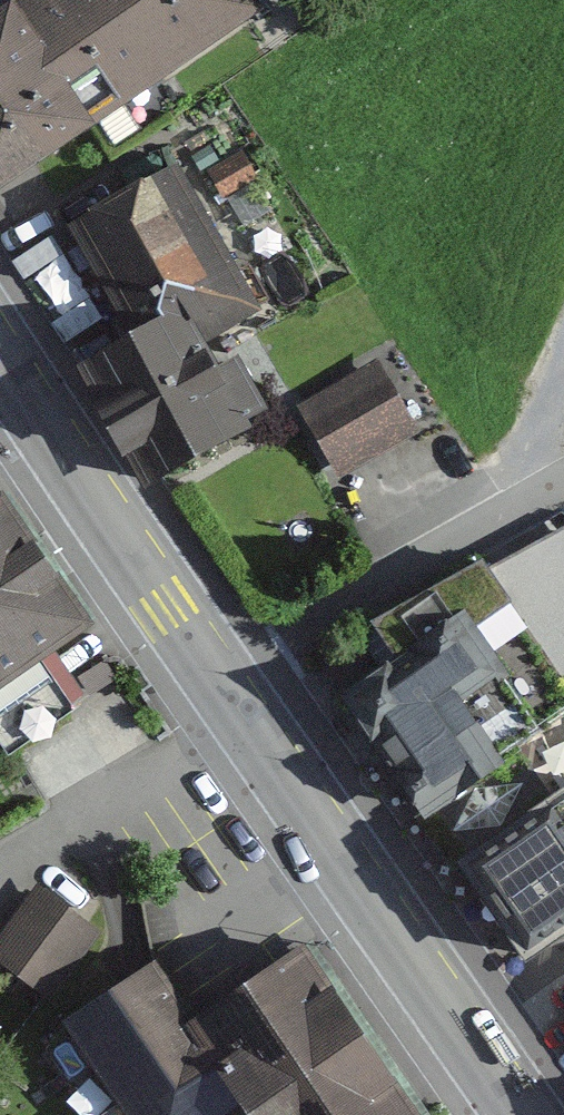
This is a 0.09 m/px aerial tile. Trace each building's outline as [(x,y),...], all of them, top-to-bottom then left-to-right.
[(0,10),(0,185),(262,14),(252,0),(15,0),(0,10)] [(175,167),(78,224),(136,322),(77,358),(158,483),(268,416),(222,337),(261,313),(175,167)] [(374,354),(293,400),(334,470),(414,424),(374,354)] [(84,627),(0,497),(0,681),(84,627)] [(326,706),(412,823),(563,712),(563,671),(498,581),(326,706)] [(442,869),(510,966),(563,928),(563,783),(442,869)] [(0,950),(0,970),(52,1007),(103,936),(41,892),(0,950)] [(49,1034),(106,1114),(230,1114),(238,1109),(242,1114),(410,1114),(290,945),(195,1012),(157,958),(49,1034)]
